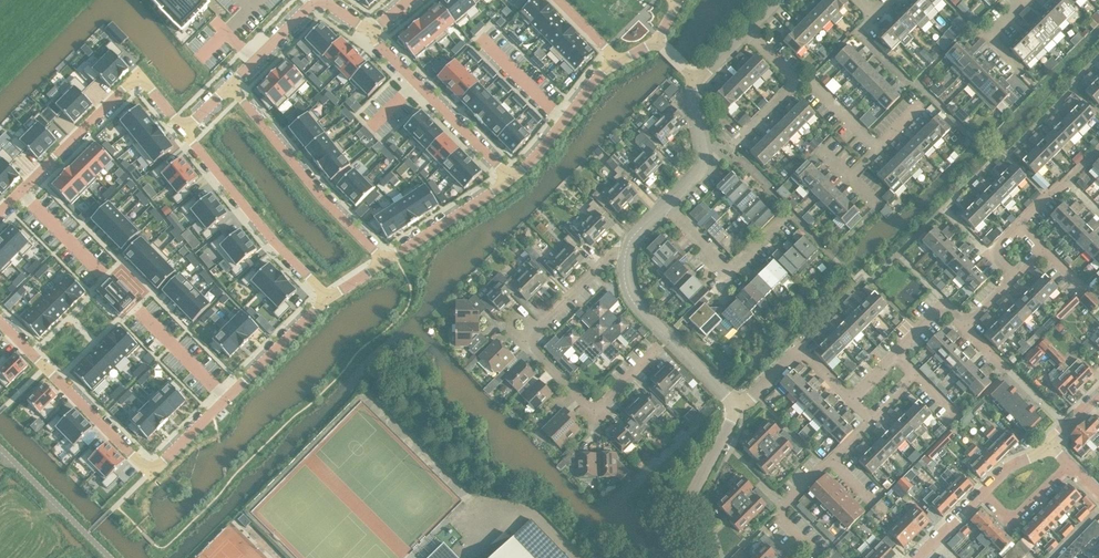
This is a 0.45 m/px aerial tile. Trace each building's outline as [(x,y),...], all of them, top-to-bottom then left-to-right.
[(182,33),(209,7),(202,0),(150,0),(182,33)] [(439,5),(455,23),(455,24),(457,26),(468,16),(466,14),(465,15),(453,0),(445,0),(440,5),(440,4),(439,5)] [(465,15),(466,14),(476,6),(476,5),(481,0),(453,0),(465,15)] [(520,13),(531,25),(549,7),(545,3),(541,0),(533,0),(520,13)] [(839,13),(826,0),(825,0),(820,5),(815,0),(813,3),(831,21),(835,25),(843,17),(839,13)] [(839,13),(848,4),(844,0),(826,0),(839,13)] [(934,9),(925,0),(916,0),(912,4),(925,17),(934,9)] [(934,9),(943,0),(925,0),(934,9)] [(1075,12),(1063,0),(1061,0),(1057,4),(1053,0),(1051,0),(1048,3),(1066,21),(1075,12)] [(519,1),(514,6),(518,10),(523,5),(519,1)] [(964,15),(969,9),(967,8),(962,2),(957,7),(964,15)] [(823,29),(831,21),(813,3),(810,6),(815,11),(809,16),(823,29)] [(1057,29),(1066,21),(1048,3),(1044,7),(1049,12),(1045,16),(1057,29)] [(925,17),(912,4),(908,8),(903,4),(899,8),(917,26),(925,17)] [(439,5),(429,13),(445,32),(446,31),(455,24),(455,23),(439,5)] [(549,7),(531,25),(543,36),(560,19),(553,11),(549,7)] [(909,34),(917,26),(899,8),(895,12),(900,17),(895,21),(909,34)] [(420,21),(419,22),(437,42),(436,43),(438,45),(449,36),(446,31),(445,32),(429,13),(420,21)] [(1057,29),(1045,16),(1040,20),(1035,15),(1031,20),(1052,41),(1060,32),(1057,29)] [(814,38),(823,29),(809,16),(803,22),(798,17),(796,20),(814,38)] [(501,18),(496,24),(498,25),(500,28),(505,22),(501,18)] [(560,19),(543,36),(553,47),(554,47),(572,29),(568,25),(567,26),(560,19)] [(814,38),(796,20),(793,23),(798,28),(793,33),(806,46),(807,46),(809,46),(813,42),(813,39),(814,38)] [(909,34),(895,21),(892,25),(887,20),(882,25),(900,43),(904,47),(913,38),(909,34)] [(1028,33),(1044,49),(1052,41),(1031,20),(1027,24),(1032,29),(1028,33)] [(418,21),(408,30),(409,31),(409,30),(426,51),(436,43),(437,42),(419,22),(420,21),(419,21),(418,21)] [(481,22),(476,27),(480,31),(485,26),(481,22)] [(322,24),(303,42),(312,51),(330,33),(322,24)] [(891,51),(900,43),(882,25),(878,29),(883,34),(878,38),(891,51)] [(476,27),(470,32),(474,36),(480,31),(476,27)] [(793,33),(788,28),(785,31),(790,36),(783,42),(796,55),(806,46),(793,33)] [(553,47),(550,51),(562,63),(563,61),(563,60),(582,41),(575,34),(576,33),(572,29),(554,47),(553,47)] [(399,40),(398,41),(403,47),(404,46),(416,60),(426,51),(409,30),(409,31),(399,39),(398,39),(399,40)] [(120,31),(113,37),(121,45),(127,39),(120,31)] [(513,32),(509,36),(514,42),(518,38),(513,32)] [(1044,49),(1028,33),(1023,37),(1019,32),(1014,37),(1035,57),(1044,49)] [(330,33),(312,51),(320,59),(321,59),(339,41),(338,41),(330,33)] [(1026,66),(1035,57),(1014,37),(1010,41),(1015,46),(1010,50),(1026,66)] [(320,59),(329,69),(333,65),(332,64),(350,47),(349,47),(341,39),(341,38),(338,41),(339,41),(321,59),(320,59)] [(518,38),(514,42),(519,47),(523,43),(518,38)] [(462,41),(457,46),(461,50),(466,45),(462,41)] [(582,41),(563,60),(563,61),(575,72),(585,62),(587,63),(592,58),(591,56),(594,53),(582,41)] [(102,60),(102,61),(120,79),(119,79),(120,80),(128,71),(128,70),(129,70),(118,58),(123,53),(112,42),(106,47),(111,52),(102,60)] [(972,48),(968,44),(963,48),(958,44),(945,57),(954,66),(972,48)] [(350,47),(332,64),(333,65),(341,73),(358,56),(359,56),(350,46),(349,47),(350,47)] [(457,46),(452,51),(455,55),(461,50),(457,46)] [(844,68),(862,51),(859,48),(854,53),(848,46),(835,59),(844,68)] [(976,61),(972,57),(976,52),(972,48),(954,66),(950,69),(959,78),(963,75),(976,61)] [(472,49),(468,53),(473,58),(477,54),(472,49)] [(826,50),(820,57),(824,61),(830,54),(826,50)] [(852,77),(866,64),(860,58),(865,53),(862,51),(844,68),(852,77)] [(477,54),(473,58),(478,64),(482,60),(477,54)] [(535,55),(531,59),(537,64),(540,60),(535,55)] [(358,56),(341,73),(349,81),(366,64),(358,56)] [(743,60),(761,78),(770,69),(757,56),(750,62),(745,57),(743,60)] [(301,62),(295,57),(292,61),(297,66),(301,62)] [(88,65),(83,71),(94,82),(99,77),(110,88),(111,88),(111,87),(119,79),(120,79),(102,61),(102,60),(100,59),(91,68),(88,65)] [(443,59),(438,65),(442,69),(447,63),(443,59)] [(455,60),(437,78),(438,78),(445,85),(462,68),(455,61),(455,60)] [(540,60),(537,64),(542,70),(546,66),(540,60)] [(752,86),(761,78),(743,60),(740,62),(745,67),(739,73),(752,86)] [(277,70),(277,71),(298,92),(307,82),(286,61),(277,70)] [(963,75),(970,82),(971,83),(989,65),(985,61),(980,65),(976,61),(963,75)] [(306,67),(301,62),(297,66),(302,71),(306,67)] [(366,64),(349,81),(358,90),(360,88),(377,71),(368,63),(369,62),(368,62),(366,64)] [(970,82),(967,86),(976,95),(993,78),(988,74),(995,66),(991,62),(989,65),(971,83),(970,82)] [(486,64),(482,68),(488,73),(492,70),(486,64)] [(861,85),(879,67),(876,65),(871,69),(866,64),(852,77),(861,85)] [(438,65),(433,70),(436,74),(442,69),(438,65)] [(869,94),(882,80),(877,74),(881,70),(879,67),(861,85),(869,94)] [(462,68),(445,85),(453,93),(470,76),(462,68)] [(277,70),(266,80),(267,80),(288,101),(298,92),(277,71),(277,70)] [(492,70),(488,73),(493,79),(497,75),(492,70)] [(377,71),(360,88),(368,96),(368,97),(386,80),(385,79),(377,71)] [(552,72),(548,76),(553,81),(557,77),(552,72)] [(744,95),(752,86),(739,73),(733,79),(729,74),(726,77),(744,95)] [(1098,80),(1091,73),(1087,76),(1098,88),(1098,80)] [(317,79),(312,74),(308,78),(314,83),(317,79)] [(470,76),(453,93),(460,100),(460,101),(477,84),(478,84),(480,82),(471,74),(470,76)] [(1098,105),(1098,88),(1087,76),(1083,80),(1091,88),(1086,93),(1098,105)] [(71,84),(62,93),(83,115),(92,106),(93,105),(82,94),(87,89),(76,77),(70,83),(71,84)] [(724,89),(722,90),(735,103),(744,95),(726,77),(723,79),(728,84),(724,89)] [(985,103),(1006,82),(1002,78),(997,83),(993,78),(976,95),(985,103)] [(323,84),(317,79),(314,83),(319,88),(323,84)] [(501,79),(497,83),(503,89),(507,85),(501,79)] [(258,89),(257,90),(265,97),(261,100),(269,111),(274,106),(278,111),(288,101),(267,80),(258,89)] [(878,102),(896,84),(893,81),(888,86),(882,80),(869,94),(878,102)] [(996,108),(997,109),(1004,101),(1010,96),(1005,91),(1010,86),(1006,82),(985,103),(993,112),(996,108)] [(477,84),(460,101),(468,108),(485,91),(478,84),(477,84)] [(720,93),(714,99),(721,107),(726,112),(735,103),(722,90),(724,89),(719,84),(715,88),(720,93)] [(896,84),(878,102),(887,111),(900,98),(894,91),(898,87),(896,84)] [(507,85),(503,89),(508,94),(512,90),(507,85)] [(946,90),(941,85),(938,88),(934,85),(929,90),(938,98),(946,90)] [(48,108),(44,111),(53,120),(57,117),(58,118),(63,113),(74,124),(75,123),(83,115),(62,93),(56,87),(47,95),(52,101),(46,106),(48,108)] [(334,96),(329,91),(325,95),(325,96),(329,99),(330,100),(334,96)] [(485,91),(468,108),(475,115),(475,116),(492,99),(492,98),(485,91)] [(320,101),(323,98),(319,94),(314,99),(318,103),(320,101)] [(516,94),(512,98),(518,104),(522,100),(516,94)] [(325,96),(320,101),(324,105),(329,100),(325,96)] [(339,102),(334,96),(330,100),(335,106),(339,102)] [(475,115),(474,116),(482,124),(483,124),(483,123),(500,106),(500,107),(502,105),(494,96),(492,98),(492,99),(475,116),(475,115)] [(662,96),(653,104),(660,111),(664,116),(658,122),(674,137),(684,127),(679,123),(684,118),(678,113),(668,103),(662,96)] [(1010,96),(1004,101),(1010,107),(1016,102),(1010,96)] [(349,99),(345,103),(350,108),(354,104),(349,99)] [(522,100),(518,104),(523,109),(527,105),(522,100)] [(1066,104),(1087,124),(1096,115),(1083,102),(1077,107),(1070,100),(1066,104)] [(788,105),(806,124),(815,115),(802,102),(796,108),(791,103),(788,105)] [(1079,133),(1087,124),(1066,104),(1063,107),(1070,114),(1065,119),(1079,133)] [(798,132),(806,124),(788,105),(786,108),(791,113),(785,119),(798,132)] [(121,121),(118,123),(127,134),(148,117),(140,107),(139,106),(131,113),(128,109),(119,118),(121,121)] [(302,106),(297,110),(300,115),(306,110),(302,106)] [(500,106),(483,123),(483,124),(490,131),(507,114),(500,107),(500,106)] [(958,111),(953,106),(950,109),(955,114),(958,111)] [(345,108),(341,112),(346,117),(350,113),(345,108)] [(312,110),(289,129),(297,140),(318,123),(319,123),(321,121),(312,110)] [(297,110),(291,115),(295,119),(300,115),(297,110)] [(531,110),(527,113),(533,119),(537,115),(531,110)] [(32,117),(23,126),(28,131),(28,130),(30,132),(29,132),(47,150),(56,142),(57,141),(46,130),(51,125),(50,124),(53,120),(44,111),(41,115),(39,113),(34,119),(32,117)] [(421,111),(402,130),(410,138),(429,119),(422,112),(421,111)] [(350,113),(346,117),(351,122),(355,118),(350,113)] [(507,114),(490,131),(497,138),(497,139),(515,121),(507,114)] [(537,115),(533,119),(538,124),(542,120),(537,115)] [(148,117),(127,134),(135,144),(156,127),(148,117)] [(930,123),(926,118),(923,121),(928,125),(941,138),(949,131),(952,134),(957,129),(947,118),(943,123),(937,117),(930,123)] [(1079,133),(1065,119),(1060,124),(1053,117),(1049,121),(1070,142),(1079,133)] [(429,119),(410,138),(417,146),(436,127),(429,119)] [(789,141),(798,132),(785,119),(779,125),(774,120),(771,122),(789,141)] [(515,121),(497,139),(498,139),(505,146),(522,129),(515,122),(515,121)] [(1062,150),(1070,142),(1049,121),(1045,124),(1053,132),(1048,136),(1062,150)] [(664,146),(674,137),(658,122),(649,131),(645,126),(640,131),(642,133),(650,141),(654,136),(664,146)] [(781,149),(789,141),(771,122),(769,125),(774,130),(768,136),(781,149)] [(318,123),(297,140),(306,150),(325,135),(327,133),(319,123),(318,123)] [(911,125),(909,128),(917,136),(911,142),(924,155),(933,147),(915,129),(911,125)] [(915,129),(933,147),(941,138),(928,125),(924,129),(923,129),(922,130),(918,126),(915,129)] [(135,144),(133,146),(142,156),(165,138),(166,138),(157,126),(156,127),(135,144)] [(364,127),(360,131),(365,136),(369,132),(364,127)] [(436,127),(417,146),(424,153),(425,153),(444,134),(436,127)] [(522,129),(505,146),(512,153),(512,154),(513,154),(530,137),(530,136),(522,129)] [(10,142),(7,146),(17,156),(21,152),(22,154),(27,149),(38,160),(39,159),(38,159),(47,150),(29,132),(30,132),(28,130),(28,131),(19,139),(16,136),(12,141),(10,142)] [(369,132),(365,136),(370,141),(374,137),(369,132)] [(657,148),(650,141),(642,133),(636,139),(636,145),(644,152),(638,158),(653,173),(663,163),(652,153),(657,148)] [(424,153),(423,155),(431,163),(435,159),(434,159),(451,142),(444,134),(425,153),(424,153)] [(1062,150),(1048,136),(1043,141),(1036,134),(1032,137),(1053,158),(1062,150)] [(325,135),(306,150),(314,160),(333,145),(333,144),(325,135)] [(772,157),(781,149),(768,136),(762,142),(757,137),(754,139),(772,157)] [(1045,167),(1053,158),(1032,137),(1028,141),(1036,148),(1031,153),(1045,167)] [(165,138),(142,156),(150,167),(173,148),(165,138)] [(764,166),(772,157),(754,139),(752,142),(757,147),(751,153),(764,166)] [(314,160),(313,160),(322,171),(323,171),(323,170),(341,155),(342,156),(346,152),(337,141),(333,144),(333,145),(314,160)] [(106,142),(102,145),(107,151),(111,147),(106,142)] [(451,142),(434,159),(435,159),(442,167),(459,150),(451,142)] [(916,163),(924,155),(911,142),(905,148),(901,143),(898,146),(916,163)] [(95,144),(87,152),(104,170),(113,161),(96,143),(95,144)] [(399,149),(393,144),(390,148),(395,153),(399,149)] [(0,158),(0,175),(11,186),(11,187),(20,179),(19,178),(20,177),(20,178),(21,177),(9,166),(15,161),(13,159),(17,156),(7,146),(3,149),(0,152),(0,158)] [(894,159),(912,177),(920,168),(898,146),(896,148),(900,153),(894,159)] [(111,147),(107,151),(113,156),(117,152),(111,147)] [(390,153),(385,148),(381,152),(386,157),(390,153)] [(404,154),(399,149),(395,153),(400,158),(404,154)] [(459,150),(442,167),(449,174),(466,157),(459,150)] [(1045,167),(1031,153),(1027,158),(1019,150),(1015,155),(1036,176),(1045,167)] [(87,152),(78,161),(95,178),(96,178),(104,170),(87,152)] [(395,158),(390,153),(386,157),(391,162),(395,158)] [(638,158),(633,163),(622,153),(617,153),(611,159),(618,167),(619,167),(629,177),(633,172),(643,182),(653,173),(638,158)] [(341,155),(323,170),(323,171),(331,181),(332,181),(337,186),(345,178),(340,174),(349,167),(350,166),(350,165),(342,156),(341,155)] [(449,174),(447,176),(455,184),(457,182),(474,165),(466,157),(449,174)] [(165,162),(152,173),(157,179),(162,175),(170,184),(190,169),(182,159),(181,158),(169,168),(165,162)] [(413,164),(408,159),(404,163),(408,167),(410,168),(413,164)] [(881,163),(904,185),(912,177),(894,159),(889,164),(884,160),(881,163)] [(125,160),(121,164),(126,170),(130,166),(125,160)] [(70,169),(89,188),(98,179),(96,178),(95,178),(78,161),(70,169)] [(794,174),(791,177),(800,186),(816,170),(821,166),(818,163),(813,167),(807,161),(794,174)] [(1089,172),(1097,181),(1098,179),(1098,161),(1093,167),(1093,168),(1089,172)] [(881,172),(877,176),(890,189),(895,194),(904,185),(881,163),(879,165),(882,168),(881,171),(881,172)] [(997,167),(1017,187),(1026,179),(1013,165),(1008,170),(1001,163),(997,167)] [(419,170),(413,164),(410,168),(415,173),(419,170)] [(474,165),(457,182),(464,189),(464,190),(482,172),(481,172),(474,165)] [(130,166),(126,170),(131,175),(135,171),(130,166)] [(407,171),(402,166),(396,172),(401,177),(407,171)] [(337,186),(336,187),(337,187),(346,197),(364,180),(363,179),(354,170),(355,170),(354,170),(353,171),(349,167),(340,174),(345,178),(337,186)] [(632,180),(629,177),(619,167),(618,167),(614,172),(618,175),(614,179),(618,183),(613,189),(628,204),(638,195),(627,184),(632,180)] [(1009,195),(1017,187),(997,167),(993,171),(1000,178),(996,182),(1009,195)] [(69,168),(60,177),(61,178),(80,197),(89,188),(70,169),(69,168)] [(190,169),(170,184),(178,194),(173,198),(178,205),(191,194),(186,189),(198,179),(198,178),(197,178),(190,169)] [(424,170),(420,173),(425,179),(429,175),(424,170)] [(822,176),(816,170),(800,186),(808,194),(811,191),(811,192),(829,174),(826,171),(822,176)] [(125,173),(120,179),(124,183),(129,177),(125,173)] [(391,173),(385,178),(389,182),(395,177),(391,173)] [(725,197),(740,182),(741,181),(735,175),(734,176),(731,173),(716,188),(725,197)] [(820,200),(833,187),(827,181),(832,176),(829,174),(811,192),(820,200)] [(2,196),(2,195),(11,187),(11,186),(0,175),(0,194),(2,196)] [(364,180),(346,197),(355,206),(356,207),(375,188),(365,177),(363,179),(364,180)] [(53,186),(52,186),(71,205),(80,197),(61,178),(53,186)] [(385,178),(380,183),(384,187),(389,182),(385,178)] [(433,180),(428,183),(432,189),(437,186),(433,180)] [(983,180),(980,183),(1001,204),(1000,204),(1005,209),(1013,200),(1009,196),(1009,195),(996,182),(991,187),(988,184),(983,180)] [(130,181),(127,185),(132,190),(136,186),(130,181)] [(733,205),(748,190),(750,189),(744,183),(743,185),(740,182),(725,197),(733,205)] [(992,213),(1000,204),(1001,204),(980,183),(976,187),(983,194),(979,199),(992,213)] [(113,185),(108,191),(112,194),(117,189),(113,185)] [(415,192),(428,213),(438,206),(438,207),(439,206),(425,185),(424,186),(425,186),(415,192)] [(437,186),(432,189),(436,196),(441,193),(437,186)] [(828,208),(846,191),(843,188),(839,193),(833,187),(820,200),(828,208)] [(412,188),(401,195),(404,199),(405,199),(418,219),(428,213),(415,192),(412,188)] [(618,214),(628,204),(613,189),(603,198),(597,192),(592,196),(604,208),(608,203),(618,214)] [(742,214),(757,199),(759,198),(753,192),(751,193),(748,190),(733,205),(734,205),(732,207),(741,216),(742,214)] [(108,191),(103,196),(107,200),(112,194),(108,191)] [(157,195),(154,191),(148,196),(151,200),(157,195)] [(380,195),(376,191),(371,197),(375,200),(380,195)] [(837,217),(850,203),(844,198),(849,193),(846,191),(828,208),(837,217)] [(890,191),(882,198),(888,204),(895,196),(890,191)] [(141,192),(136,195),(141,201),(145,198),(141,192)] [(194,198),(181,209),(186,215),(190,213),(197,222),(219,205),(211,195),(211,194),(199,204),(194,198)] [(401,194),(392,199),(394,203),(395,205),(395,206),(408,226),(407,226),(408,227),(419,220),(418,219),(405,199),(404,199),(401,195),(401,194)] [(444,194),(438,198),(441,203),(447,199),(444,194)] [(375,200),(371,197),(366,202),(369,206),(375,200)] [(992,213),(979,199),(974,204),(967,197),(963,200),(983,221),(992,213)] [(145,198),(141,201),(146,207),(150,203),(145,198)] [(751,223),(766,208),(767,206),(761,201),(760,202),(757,199),(742,214),(751,223)] [(850,203),(837,217),(846,226),(846,225),(851,230),(862,219),(857,214),(859,213),(852,206),(857,201),(854,199),(850,203)] [(975,230),(983,221),(963,200),(959,204),(966,212),(962,216),(975,230)] [(586,221),(601,237),(611,227),(601,217),(605,213),(594,201),(589,206),(591,208),(587,212),(591,216),(586,221)] [(109,202),(91,220),(92,220),(99,228),(116,210),(109,202)] [(96,202),(91,207),(95,211),(100,206),(96,202)] [(1059,226),(1080,205),(1077,202),(1069,209),(1064,204),(1051,217),(1059,226)] [(394,203),(383,210),(384,212),(385,212),(398,232),(407,226),(408,226),(395,206),(395,205),(394,203)] [(219,205),(197,222),(205,232),(202,234),(207,241),(220,230),(215,225),(227,215),(227,214),(219,205)] [(699,223),(708,214),(699,205),(690,214),(699,223)] [(1068,234),(1081,221),(1077,216),(1084,209),(1080,205),(1059,226),(1068,234)] [(167,206),(161,211),(166,217),(172,212),(167,206)] [(883,210),(880,212),(883,216),(890,210),(886,206),(883,210)] [(91,207),(86,212),(90,216),(95,211),(91,207)] [(766,208),(751,223),(760,232),(776,216),(769,209),(768,210),(766,208)] [(154,209),(150,212),(155,218),(159,215),(154,209)] [(359,209),(355,212),(361,218),(365,214),(359,209)] [(116,210),(99,228),(107,235),(124,218),(123,218),(116,210)] [(375,220),(368,224),(377,233),(382,231),(387,239),(388,239),(398,232),(385,212),(384,212),(375,218),(374,219),(375,220)] [(166,218),(172,225),(178,220),(172,213),(166,218)] [(159,215),(155,218),(159,224),(164,220),(159,215)] [(124,218),(107,235),(114,243),(133,224),(125,216),(123,218),(124,218)] [(707,232),(716,222),(712,218),(702,227),(707,232)] [(1076,243),(1097,223),(1093,219),(1086,226),(1081,221),(1068,234),(1076,243)] [(581,236),(591,246),(601,237),(586,221),(576,231),(570,225),(565,229),(576,241),(581,236)] [(725,231),(721,227),(716,222),(707,232),(712,237),(716,240),(725,231)] [(1098,238),(1094,234),(1098,229),(1098,225),(1097,223),(1076,243),(1085,251),(1098,238)] [(133,224),(114,243),(121,250),(122,251),(141,232),(133,224)] [(12,226),(2,235),(20,253),(19,253),(23,257),(33,247),(29,242),(32,238),(23,229),(20,233),(12,226)] [(931,250),(952,230),(948,226),(941,233),(936,228),(923,242),(931,250)] [(175,229),(171,232),(175,238),(180,235),(175,229)] [(223,235),(210,245),(216,251),(217,250),(225,260),(248,241),(240,231),(240,230),(228,240),(223,235)] [(940,259),(953,246),(948,241),(956,233),(952,230),(931,250),(940,259)] [(724,249),(734,240),(729,235),(725,231),(716,240),(720,244),(724,249)] [(812,246),(798,231),(794,235),(794,239),(798,243),(794,247),(811,264),(821,254),(818,252),(812,246)] [(0,238),(0,252),(10,262),(11,262),(19,253),(20,253),(2,235),(0,238)] [(180,235),(175,238),(180,244),(184,240),(180,235)] [(143,236),(123,255),(124,256),(132,264),(151,245),(143,236)] [(559,254),(574,270),(584,260),(574,250),(578,245),(568,236),(564,240),(569,245),(559,254)] [(673,246),(672,247),(661,236),(647,250),(663,266),(659,271),(664,276),(669,272),(678,262),(679,263),(686,255),(677,246),(673,246)] [(200,245),(195,238),(188,243),(193,250),(200,245)] [(1098,254),(1098,239),(1098,238),(1085,251),(1093,260),(1098,254)] [(734,240),(724,249),(729,254),(739,245),(734,240)] [(248,241),(225,260),(232,270),(231,270),(236,277),(249,266),(244,261),(257,251),(256,250),(248,241)] [(772,256),(793,277),(798,272),(801,274),(811,264),(794,247),(788,241),(784,245),(784,249),(788,253),(784,257),(778,251),(772,256)] [(151,245),(132,264),(141,272),(162,252),(153,243),(151,245)] [(948,267),(969,247),(965,243),(958,250),(953,246),(940,259),(948,267)] [(957,276),(970,263),(965,258),(973,251),(969,247),(948,267),(957,276)] [(1,272),(0,272),(2,274),(12,264),(11,262),(10,262),(0,252),(0,271),(1,272)] [(162,252),(141,272),(149,281),(166,264),(167,264),(171,260),(162,252)] [(191,254),(186,257),(191,263),(195,259),(191,254)] [(555,269),(565,279),(574,270),(559,254),(550,263),(545,259),(541,263),(550,273),(555,269)] [(547,283),(536,272),(541,267),(530,256),(525,260),(527,262),(523,266),(528,270),(522,276),(537,292),(547,283)] [(771,258),(767,261),(771,265),(766,269),(782,285),(790,278),(788,275),(771,258)] [(191,263),(196,269),(200,265),(195,259),(191,263)] [(37,260),(32,266),(36,269),(41,264),(37,260)] [(965,284),(986,264),(982,260),(975,268),(970,263),(957,276),(965,284)] [(214,265),(211,261),(206,265),(209,269),(214,265)] [(683,267),(679,263),(678,262),(669,272),(664,276),(674,286),(671,289),(676,295),(680,292),(679,291),(693,277),(694,278),(697,275),(688,266),(684,266),(683,267)] [(166,264),(149,281),(157,289),(157,290),(158,290),(175,273),(175,272),(167,264),(166,264)] [(253,270),(241,281),(247,287),(250,284),(259,293),(261,291),(278,273),(270,265),(270,264),(269,264),(258,275),(253,270)] [(986,264),(965,284),(974,294),(987,280),(982,275),(990,268),(986,264)] [(46,265),(40,270),(44,274),(49,269),(46,265)] [(32,266),(27,271),(31,275),(36,270),(36,269),(32,266)] [(762,273),(759,270),(755,273),(772,290),(772,291),(775,293),(782,285),(766,269),(762,273)] [(1036,286),(1049,298),(1058,290),(1038,269),(1033,273),(1041,281),(1036,286)] [(40,270),(35,275),(39,279),(44,274),(40,270)] [(204,271),(200,274),(205,280),(209,276),(205,271),(204,271)] [(278,273),(261,291),(269,300),(287,282),(288,283),(288,282),(279,272),(278,273)] [(516,282),(512,277),(508,281),(500,273),(495,277),(505,288),(513,295),(517,291),(528,301),(537,292),(522,276),(516,282)] [(751,284),(765,298),(772,291),(772,290),(755,273),(752,277),(755,280),(751,284)] [(180,274),(162,292),(163,292),(170,299),(187,282),(180,275),(180,274)] [(68,275),(57,287),(75,304),(79,300),(78,300),(86,292),(68,275)] [(205,280),(210,286),(214,282),(209,276),(205,280)] [(114,277),(96,294),(97,295),(105,303),(107,301),(112,306),(110,308),(118,316),(119,317),(136,300),(114,277)] [(501,292),(505,288),(495,277),(487,286),(491,290),(480,302),(474,296),(468,302),(457,302),(456,324),(478,325),(478,317),(487,309),(491,313),(496,307),(501,312),(511,302),(501,292)] [(709,293),(694,278),(693,277),(679,291),(680,292),(694,306),(694,307),(704,297),(704,298),(709,293)] [(187,282),(170,299),(178,307),(195,290),(187,282)] [(287,282),(269,300),(278,309),(274,314),(279,319),(291,308),(286,303),(297,292),(296,291),(288,283),(287,282)] [(1049,298),(1036,286),(1031,290),(1024,282),(1020,286),(1040,307),(1049,298)] [(13,284),(8,289),(12,293),(17,288),(13,284)] [(757,306),(765,298),(751,284),(747,288),(744,285),(740,288),(757,306)] [(879,315),(888,306),(867,285),(863,290),(870,297),(866,301),(879,315)] [(1032,315),(1040,307),(1020,286),(1016,290),(1024,298),(1019,302),(1032,315)] [(23,287),(18,292),(22,296),(27,291),(23,287)] [(57,287),(45,298),(62,315),(70,308),(75,304),(57,287)] [(749,313),(757,306),(740,288),(737,292),(740,295),(736,299),(749,313)] [(219,289),(214,294),(218,298),(223,293),(219,289)] [(195,290),(178,307),(185,314),(202,297),(195,290)] [(18,292),(4,306),(9,311),(22,297),(22,296),(18,292)] [(609,311),(617,303),(618,302),(609,292),(590,311),(609,329),(618,320),(609,311)] [(1091,313),(1098,305),(1098,302),(1090,292),(1080,302),(1091,313)] [(40,293),(29,303),(34,309),(52,327),(56,323),(55,322),(62,315),(45,298),(40,293)] [(225,295),(220,300),(220,301),(224,304),(229,299),(225,295)] [(851,296),(847,299),(850,303),(871,323),(879,315),(866,301),(861,306),(851,296)] [(1058,320),(1078,301),(1074,296),(1069,301),(1054,316),(1058,320)] [(202,297),(185,314),(193,322),(192,322),(193,323),(210,305),(202,297)] [(706,306),(709,303),(704,298),(704,297),(694,307),(694,306),(682,319),(687,324),(690,321),(700,331),(697,334),(703,340),(715,328),(722,322),(716,315),(719,313),(719,309),(711,309),(710,310),(706,306)] [(749,313),(736,299),(734,297),(731,301),(734,304),(730,308),(745,324),(753,316),(749,313)] [(847,299),(843,304),(846,307),(853,314),(849,318),(862,332),(871,323),(850,303),(847,299)] [(1015,306),(1012,303),(1007,299),(1003,303),(1023,323),(1032,315),(1019,302),(1015,306)] [(1015,332),(1023,323),(1003,303),(999,306),(1007,314),(1002,319),(1015,332)] [(247,312),(252,317),(256,313),(251,308),(247,312)] [(734,328),(737,332),(745,324),(730,308),(728,310),(726,309),(719,309),(719,313),(716,315),(722,322),(715,328),(725,337),(734,328)] [(34,309),(22,321),(39,338),(47,330),(48,331),(52,327),(34,309)] [(211,309),(206,314),(210,318),(215,313),(211,309)] [(602,335),(609,329),(590,311),(581,320),(590,329),(581,338),(590,347),(602,335)] [(241,312),(232,321),(249,339),(250,338),(258,329),(259,330),(259,329),(242,312),(241,312)] [(206,314),(201,319),(201,320),(205,323),(210,318),(206,314)] [(612,344),(621,335),(630,344),(640,335),(621,316),(618,320),(609,329),(602,335),(612,344)] [(862,332),(849,318),(844,323),(837,316),(833,319),(854,340),(862,332)] [(1015,332),(1002,319),(997,323),(990,316),(986,320),(1006,340),(1015,332)] [(845,348),(854,340),(833,319),(829,324),(836,331),(832,335),(845,348)] [(985,336),(997,349),(1006,340),(986,320),(982,323),(990,331),(985,336)] [(232,321),(223,331),(240,348),(239,348),(240,349),(250,339),(250,338),(249,339),(232,321)] [(478,332),(478,325),(456,324),(456,346),(467,347),(475,354),(488,341),(478,332)] [(271,326),(266,331),(270,335),(275,330),(271,326)] [(112,334),(108,338),(126,356),(125,357),(127,359),(139,347),(120,327),(113,335),(112,334)] [(641,332),(646,337),(651,333),(646,327),(641,332)] [(545,348),(572,375),(589,359),(584,353),(590,347),(581,338),(572,329),(560,341),(557,338),(550,343),(550,342),(544,348),(544,349),(545,348)] [(936,354),(956,334),(952,330),(945,337),(940,332),(927,345),(936,354)] [(214,341),(210,345),(219,354),(223,351),(230,358),(231,357),(230,357),(239,348),(240,348),(223,331),(213,340),(214,341)] [(845,348),(832,335),(827,340),(820,333),(817,336),(837,357),(845,348)] [(944,363),(957,350),(952,344),(960,337),(956,334),(936,354),(944,363)] [(621,353),(612,344),(602,335),(590,347),(584,353),(589,359),(593,363),(603,354),(612,363),(621,353)] [(828,366),(837,357),(817,336),(812,341),(819,348),(814,353),(828,366)] [(105,343),(97,350),(115,367),(125,357),(126,356),(108,338),(104,342),(105,343)] [(1087,340),(1081,345),(1092,355),(1097,350),(1087,340)] [(155,341),(149,348),(154,352),(160,346),(155,341)] [(499,373),(506,366),(509,364),(507,362),(512,356),(497,341),(480,358),(495,374),(497,371),(499,373)] [(1069,368),(1064,363),(1065,362),(1044,341),(1039,346),(1060,367),(1081,388),(1094,375),(1078,360),(1069,368)] [(952,371),(973,351),(969,347),(962,354),(957,350),(944,363),(952,371)] [(1025,358),(1033,366),(1044,355),(1036,347),(1025,358)] [(89,357),(85,361),(103,379),(104,378),(115,367),(97,350),(90,357),(89,357)] [(961,380),(974,367),(969,362),(976,354),(973,351),(952,371),(961,380)] [(480,360),(474,354),(462,366),(468,372),(480,360)] [(0,359),(0,382),(6,388),(16,378),(18,379),(24,373),(23,371),(28,367),(16,355),(9,361),(3,356),(0,359)] [(82,365),(74,373),(93,392),(105,380),(104,378),(103,379),(85,361),(81,365),(82,365)] [(504,378),(517,391),(535,375),(522,361),(504,378)] [(659,372),(675,388),(683,379),(689,384),(694,380),(681,367),(676,372),(667,363),(659,372)] [(795,369),(780,384),(789,393),(802,380),(797,375),(805,368),(801,363),(795,369)] [(144,364),(138,369),(142,373),(147,368),(147,367),(144,364)] [(969,388),(990,368),(986,364),(979,371),(974,367),(961,380),(969,388)] [(1054,370),(1048,375),(1050,384),(1052,386),(1063,397),(1067,392),(1072,396),(1081,388),(1060,367),(1055,371),(1054,370)] [(990,368),(969,388),(978,397),(991,384),(986,379),(993,371),(990,368)] [(138,369),(133,374),(137,378),(142,373),(138,369)] [(148,372),(143,377),(147,381),(152,376),(148,372)] [(674,397),(670,392),(675,388),(659,372),(650,380),(659,389),(655,394),(666,405),(674,397)] [(937,387),(940,384),(931,374),(928,378),(937,387)] [(143,377),(138,382),(141,386),(147,381),(143,377)] [(797,401),(818,381),(814,377),(807,385),(802,380),(789,393),(797,401)] [(1000,405),(1015,390),(1013,388),(1011,390),(1003,382),(1002,384),(997,380),(984,393),(989,398),(991,396),(1000,405)] [(169,384),(159,394),(176,411),(186,402),(186,401),(179,394),(183,390),(174,381),(170,385),(169,384),(168,384),(169,384)] [(527,384),(517,393),(535,411),(553,394),(539,381),(531,388),(527,384)] [(806,410),(819,397),(814,392),(822,385),(818,381),(797,401),(806,410)] [(937,387),(945,396),(948,392),(940,384),(937,387)] [(34,396),(28,402),(40,414),(45,419),(56,409),(50,403),(57,396),(46,385),(41,389),(39,388),(33,394),(34,396)] [(121,386),(116,391),(120,395),(125,390),(121,386)] [(1009,415),(1023,401),(1015,394),(1017,392),(1015,390),(1000,405),(1009,415)] [(116,391),(110,396),(114,400),(120,395),(116,391)] [(129,391),(124,396),(128,400),(133,394),(129,391)] [(159,394),(150,403),(167,420),(176,411),(159,394)] [(814,418),(835,398),(831,394),(824,401),(819,397),(806,410),(814,418)] [(910,411),(923,424),(932,415),(911,394),(907,398),(914,406),(910,411)] [(666,410),(655,399),(651,404),(642,395),(633,403),(649,419),(654,414),(658,418),(666,410)] [(124,396),(119,401),(122,405),(128,400),(124,396)] [(836,414),(832,409),(839,402),(835,398),(814,418),(823,427),(836,414)] [(971,411),(975,415),(985,404),(982,401),(971,411)] [(1019,424),(1034,409),(1032,407),(1030,409),(1023,401),(1009,415),(1019,424)] [(141,412),(140,412),(157,430),(158,431),(168,421),(167,420),(150,403),(141,412)] [(644,424),(649,419),(633,403),(624,411),(634,421),(629,425),(632,428),(639,435),(647,428),(644,424)] [(923,424),(910,411),(905,415),(897,408),(894,411),(915,432),(923,424)] [(564,409),(543,431),(561,449),(579,430),(572,423),(575,420),(564,409)] [(1034,409),(1019,424),(1028,434),(1042,420),(1034,413),(1036,411),(1034,409)] [(58,416),(46,427),(52,433),(55,430),(64,439),(66,437),(65,437),(83,419),(74,410),(63,421),(58,416)] [(131,423),(127,427),(137,436),(140,432),(148,439),(157,430),(140,412),(141,412),(139,410),(129,420),(131,423)] [(831,435),(852,415),(848,411),(841,418),(836,414),(823,427),(831,435)] [(894,411),(890,415),(897,423),(893,428),(906,441),(910,444),(918,436),(915,432),(894,411)] [(852,415),(831,435),(840,444),(853,431),(848,426),(855,418),(852,415)] [(1098,448),(1098,422),(1094,417),(1087,424),(1086,422),(1079,429),(1091,441),(1098,449),(1098,448)] [(39,419),(31,427),(37,433),(45,425),(39,419)] [(83,419),(65,437),(66,437),(74,446),(69,451),(75,456),(86,445),(81,440),(92,428),(83,419)] [(770,421),(744,448),(759,463),(756,466),(766,476),(792,449),(798,455),(803,449),(785,431),(780,436),(778,434),(780,431),(770,421)] [(639,435),(632,428),(628,433),(619,424),(610,433),(615,438),(611,442),(622,453),(634,440),(637,443),(642,438),(639,435)] [(906,441),(893,428),(888,432),(880,425),(877,428),(898,449),(906,441)] [(942,426),(934,434),(939,438),(946,430),(942,426)] [(992,426),(988,430),(994,436),(998,441),(1010,452),(1019,443),(1008,431),(1003,437),(998,432),(992,426)] [(889,458),(898,449),(877,428),(873,432),(880,440),(876,445),(889,458)] [(1087,445),(1091,441),(1079,429),(1072,435),(1074,437),(1072,439),(1076,443),(1072,447),(1083,458),(1092,450),(1087,445)] [(988,430),(984,434),(989,440),(994,445),(989,450),(1001,461),(1010,452),(998,441),(994,436),(988,430)] [(945,435),(937,443),(942,448),(950,440),(945,435)] [(889,458),(876,445),(871,449),(864,442),(860,446),(881,466),(889,458)] [(90,449),(79,460),(84,466),(85,465),(94,474),(96,472),(116,452),(107,443),(95,454),(90,449)] [(947,453),(942,448),(938,443),(932,448),(926,454),(931,459),(937,453),(942,458),(947,453)] [(974,445),(969,449),(975,454),(980,459),(991,471),(1001,461),(989,450),(984,455),(979,450),(974,445)] [(872,475),(881,466),(860,446),(856,449),(864,457),(859,462),(872,475)] [(975,454),(969,449),(965,453),(976,463),(970,469),(982,480),(991,471),(980,459),(975,454)] [(598,477),(596,454),(577,455),(573,451),(563,461),(567,465),(578,465),(578,478),(598,477)] [(116,452),(96,472),(105,481),(102,483),(108,489),(119,478),(114,473),(125,461),(116,452)] [(596,454),(598,477),(598,478),(616,477),(621,481),(629,473),(618,460),(616,460),(615,453),(596,454)] [(921,461),(926,466),(932,460),(927,456),(921,461)] [(918,470),(922,466),(918,462),(914,466),(918,470)] [(945,473),(966,495),(974,488),(962,476),(958,480),(948,470),(945,473)] [(959,502),(966,495),(945,473),(941,477),(951,487),(947,490),(959,502)] [(819,501),(837,483),(835,481),(835,482),(827,474),(809,491),(819,501)] [(743,479),(717,505),(732,520),(729,522),(740,533),(766,507),(771,512),(776,506),(757,488),(752,493),(751,491),(753,489),(743,479)] [(829,510),(846,493),(838,485),(839,485),(837,483),(819,501),(829,510)] [(897,484),(892,489),(902,499),(907,494),(897,484)] [(959,502),(947,490),(943,495),(933,485),(930,488),(951,510),(959,502)] [(1061,493),(1074,506),(1082,498),(1069,485),(1061,493)] [(932,491),(923,500),(930,507),(932,505),(944,517),(951,510),(932,491)] [(838,520),(856,502),(854,500),(854,501),(846,493),(829,510),(838,520)] [(1066,514),(1074,506),(1061,493),(1053,501),(1066,514)] [(876,505),(886,515),(891,510),(881,500),(876,505)] [(1058,522),(1066,514),(1053,501),(1045,509),(1058,522)] [(856,502),(838,520),(848,530),(865,512),(858,505),(858,504),(856,502)] [(805,515),(809,512),(800,503),(797,507),(805,515)] [(881,520),(886,515),(876,505),(871,510),(881,520)] [(907,516),(921,530),(930,522),(915,508),(907,516)] [(1080,512),(1085,517),(1090,513),(1085,508),(1080,512)] [(1050,529),(1058,522),(1045,509),(1038,517),(1050,529)] [(982,532),(992,521),(981,511),(971,521),(982,532)] [(809,512),(805,515),(813,523),(816,519),(809,512)] [(1081,522),(1085,517),(1080,512),(1076,517),(1081,522)] [(251,523),(243,515),(237,520),(245,528),(251,523)] [(913,539),(921,530),(907,516),(898,524),(913,539)] [(1042,537),(1050,529),(1038,517),(1030,525),(1042,537)] [(531,520),(511,540),(505,533),(479,557),(568,557),(531,520)] [(976,539),(981,544),(984,542),(988,546),(992,542),(1002,531),(992,521),(982,532),(982,533),(976,539)] [(824,534),(828,531),(819,522),(816,526),(824,534)] [(904,548),(913,539),(898,524),(889,533),(904,548)] [(1065,528),(1069,533),(1074,528),(1069,524),(1065,528)] [(1034,545),(1042,537),(1030,525),(1022,533),(1025,536),(1034,545)] [(965,536),(970,531),(966,527),(965,526),(962,528),(960,531),(961,532),(965,536)] [(1065,538),(1069,533),(1065,528),(1060,533),(1065,538)] [(1092,535),(1093,531),(1087,529),(1084,540),(1083,545),(1086,547),(1095,538),(1092,535)] [(828,531),(824,534),(832,542),(836,538),(828,531)] [(1002,531),(992,542),(1002,552),(1013,542),(1002,531)] [(847,541),(853,536),(850,532),(844,538),(847,541)] [(753,557),(780,557),(784,553),(766,535),(760,540),(766,546),(753,557)] [(947,544),(952,549),(961,540),(956,535),(947,544)] [(881,557),(893,557),(896,555),(892,551),(897,546),(886,536),(882,541),(877,537),(868,545),(881,557)] [(1025,536),(1020,540),(1030,550),(1034,546),(1034,545),(1025,536)] [(1049,544),(1054,549),(1058,544),(1053,539),(1049,544)] [(1084,540),(1077,539),(1074,549),(1075,549),(1074,555),(1076,557),(1081,551),(1088,557),(1097,557),(1092,553),(1091,553),(1090,552),(1085,548),(1086,547),(1083,545),(1084,540)] [(1016,545),(1026,555),(1030,550),(1020,540),(1016,545)] [(839,550),(845,544),(842,541),(836,547),(839,550)] [(444,543),(429,557),(458,557),(444,543)] [(1049,553),(1054,549),(1049,544),(1044,548),(1049,553)] [(868,545),(860,554),(864,557),(881,557),(868,545)] [(1020,557),(1022,557),(1026,555),(1016,545),(1011,549),(1020,557)] [(991,551),(987,547),(981,553),(985,557),(991,551)] [(1074,549),(1067,548),(1065,557),(1075,557),(1076,557),(1074,555),(1075,549),(1074,549)] [(837,552),(833,549),(827,555),(830,557),(831,557),(837,552)] [(1011,557),(1020,557),(1011,549),(1007,554),(1011,557)]
